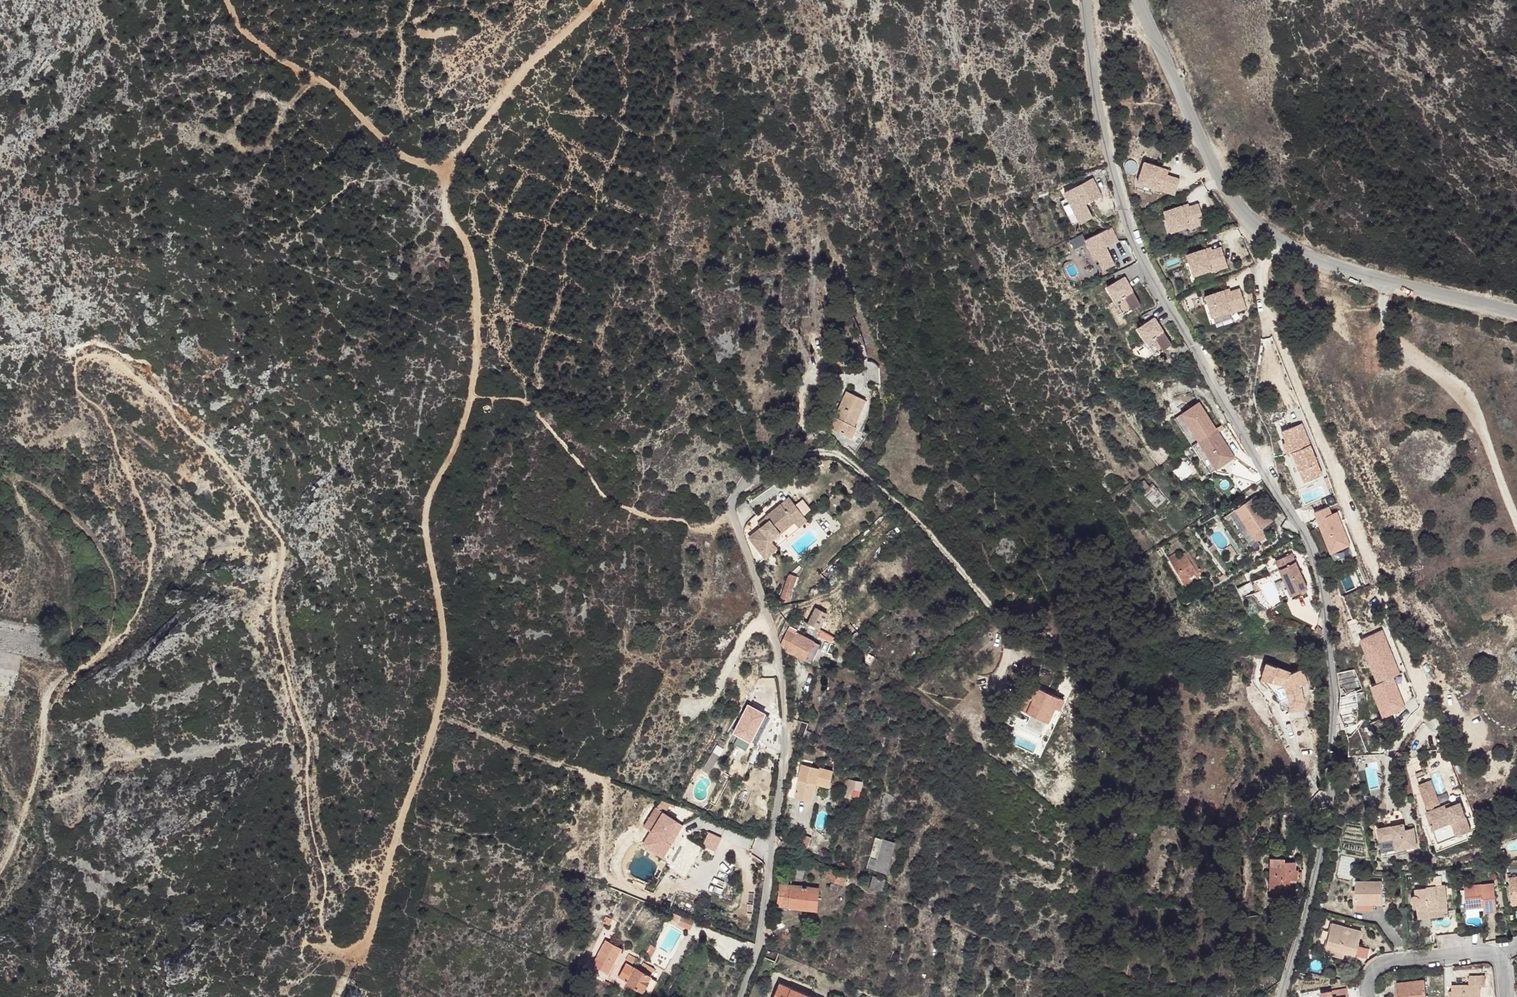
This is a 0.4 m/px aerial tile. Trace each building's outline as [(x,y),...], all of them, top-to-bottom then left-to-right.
[(1144,162),(1137,183),(1175,195),(1180,179),(1167,175),(1161,173),(1162,168),(1144,162)] [(1101,196),(1092,178),(1081,184),(1090,201),(1101,196)] [(1090,201),(1081,184),(1077,186),(1086,203),(1090,201)] [(1086,203),(1077,186),(1064,192),(1080,223),(1093,217),(1086,203)] [(1164,211),(1171,232),(1189,226),(1189,229),(1205,223),(1198,203),(1189,206),(1189,209),(1183,210),(1182,206),(1164,211)] [(1115,264),(1107,248),(1106,246),(1111,243),(1112,246),(1119,242),(1113,228),(1086,242),(1095,262),(1099,260),(1103,270),(1115,264)] [(1186,255),(1193,276),(1211,270),(1211,272),(1227,267),(1221,247),(1211,250),(1212,252),(1206,254),(1204,249),(1186,255)] [(1123,315),(1141,305),(1125,277),(1107,287),(1123,315)] [(1205,296),(1212,317),(1230,311),(1230,313),(1246,308),(1240,288),(1230,291),(1231,293),(1225,295),(1223,290),(1205,296)] [(1172,344),(1154,317),(1138,328),(1155,355),(1172,344)] [(834,370),(843,372),(841,349),(836,350),(831,350),(834,370)] [(854,426),(866,400),(846,391),(830,428),(851,438),(856,427),(854,426)] [(1175,418),(1192,445),(1216,430),(1199,402),(1175,418)] [(1327,476),(1306,425),(1286,433),(1290,444),(1287,445),(1292,456),(1294,455),(1297,454),(1304,471),(1309,483),(1327,476)] [(1216,430),(1192,445),(1210,472),(1234,456),(1216,430)] [(1304,471),(1297,454),(1294,455),(1301,473),(1304,471)] [(1184,461),(1174,471),(1183,481),(1193,471),(1184,461)] [(1244,503),(1261,529),(1272,521),(1255,495),(1244,503)] [(798,526),(806,519),(790,498),(766,517),(769,521),(761,528),(749,537),(765,558),(777,548),(777,547),(779,545),(773,538),(794,521),(798,526)] [(1244,503),(1220,519),(1235,542),(1239,539),(1248,552),(1254,551),(1250,545),(1265,535),(1261,529),(1244,503)] [(1351,546),(1338,514),(1333,516),(1330,508),(1316,514),(1332,554),(1342,550),(1351,546)] [(758,523),(761,528),(769,521),(766,517),(758,523)] [(794,521),(773,538),(779,545),(800,528),(798,526),(794,521)] [(1239,539),(1235,542),(1242,553),(1248,552),(1239,539)] [(1230,545),(1226,548),(1232,557),(1237,554),(1230,545)] [(1346,559),(1342,550),(1332,554),(1336,563),(1346,559)] [(1175,554),(1168,558),(1185,585),(1193,580),(1192,578),(1195,576),(1201,572),(1188,553),(1178,559),(1175,554)] [(1292,554),(1275,561),(1291,596),(1301,592),(1305,590),(1307,589),(1292,554)] [(781,598),(787,601),(796,576),(789,574),(781,598)] [(819,629),(827,614),(815,608),(807,624),(819,629)] [(786,650),(811,662),(819,645),(796,633),(800,625),(792,621),(781,644),(788,647),(786,650)] [(851,637),(856,632),(850,624),(843,630),(851,637)] [(1360,636),(1358,637),(1375,679),(1378,678),(1385,675),(1393,672),(1375,630),(1360,636)] [(1375,679),(1358,637),(1354,638),(1372,681),(1375,679)] [(868,654),(864,661),(870,665),(874,657),(868,654)] [(1290,711),(1303,710),(1304,710),(1303,700),(1300,684),(1307,682),(1302,669),(1292,673),(1266,663),(1261,679),(1272,682),(1272,681),(1274,682),(1284,684),(1287,692),(1289,701),(1290,711)] [(1372,681),(1369,682),(1381,712),(1398,705),(1385,675),(1378,678),(1375,679),(1372,681)] [(1017,702),(1035,711),(1037,709),(1042,711),(1040,713),(1049,718),(1057,703),(1059,704),(1064,694),(1037,681),(1032,691),(1024,687),(1017,702)] [(1284,684),(1274,682),(1287,692),(1284,684)] [(1381,712),(1369,682),(1365,684),(1377,714),(1381,712)] [(733,710),(738,700),(733,697),(727,707),(733,710)] [(764,712),(749,704),(738,722),(744,725),(734,741),(746,748),(760,725),(758,724),(764,712)] [(1054,725),(1049,723),(1044,734),(1049,736),(1054,725)] [(805,730),(803,737),(808,739),(811,732),(805,730)] [(713,752),(702,770),(708,774),(719,755),(713,752)] [(787,796),(812,802),(816,784),(830,787),(833,771),(812,766),(813,764),(802,761),(798,778),(791,776),(787,796)] [(1428,807),(1429,807),(1434,805),(1440,803),(1429,773),(1425,775),(1417,778),(1428,807)] [(846,778),(842,796),(850,797),(852,788),(860,789),(862,782),(846,778)] [(1369,790),(1371,796),(1380,794),(1379,787),(1369,790)] [(665,841),(677,821),(665,813),(669,806),(675,808),(676,805),(661,799),(644,827),(651,831),(643,844),(663,857),(670,845),(665,841)] [(1427,812),(1439,842),(1471,830),(1461,802),(1450,806),(1447,808),(1446,805),(1435,808),(1430,811),(1427,812)] [(670,845),(683,825),(677,821),(665,841),(670,845)] [(1378,828),(1380,840),(1394,838),(1396,850),(1417,847),(1414,829),(1405,830),(1404,824),(1378,828)] [(714,832),(708,843),(717,848),(723,837),(714,832)] [(789,847),(801,851),(801,847),(806,848),(809,839),(793,833),(789,847)] [(887,873),(895,842),(876,837),(868,867),(887,873)] [(1380,840),(1382,856),(1397,854),(1396,850),(1394,838),(1380,840)] [(1430,856),(1433,866),(1441,858),(1430,856)] [(636,873),(644,860),(638,857),(631,870),(636,873)] [(1270,858),(1269,889),(1280,889),(1280,887),(1289,887),(1290,879),(1297,879),(1298,869),(1295,869),(1295,862),(1284,862),(1284,858),(1270,858)] [(844,885),(847,875),(828,868),(825,878),(844,885)] [(805,871),(795,869),(793,876),(802,879),(805,871)] [(885,880),(873,876),(870,887),(882,890),(885,880)] [(1512,905),(1516,904),(1516,877),(1508,878),(1512,905)] [(1355,896),(1355,904),(1374,904),(1382,904),(1382,882),(1355,881),(1355,890),(1355,896)] [(1417,905),(1418,919),(1449,915),(1446,884),(1427,886),(1427,887),(1415,889),(1415,894),(1414,895),(1412,896),(1411,898),(1411,899),(1411,902),(1413,903),(1414,904),(1417,905)] [(1464,887),(1466,909),(1484,906),(1485,913),(1497,911),(1494,884),(1464,887)] [(777,906),(816,910),(818,889),(779,885),(777,906)] [(694,920),(681,915),(681,916),(672,913),(669,919),(673,921),(674,918),(680,921),(679,925),(690,930),(694,920)] [(1331,923),(1325,947),(1345,953),(1355,956),(1361,931),(1331,923)] [(609,973),(622,948),(606,940),(593,965),(609,973)] [(650,945),(645,954),(651,958),(656,948),(650,945)] [(1325,947),(1323,952),(1343,958),(1345,953),(1325,947)] [(629,954),(626,960),(633,964),(636,958),(629,954)] [(624,989),(634,994),(637,988),(643,991),(643,990),(650,994),(657,981),(650,977),(651,976),(639,970),(626,963),(619,977),(628,982),(624,989)] [(643,963),(639,970),(651,976),(654,969),(643,963)] [(1452,996),(1480,996),(1480,987),(1485,987),(1485,976),(1469,976),(1469,985),(1452,985),(1452,996)] [(1397,996),(1427,996),(1425,980),(1396,983),(1397,996)] [(779,984),(774,996),(811,996),(779,984)] [(1321,996),(1347,996),(1348,996),(1347,988),(1320,993),(1321,996)]
